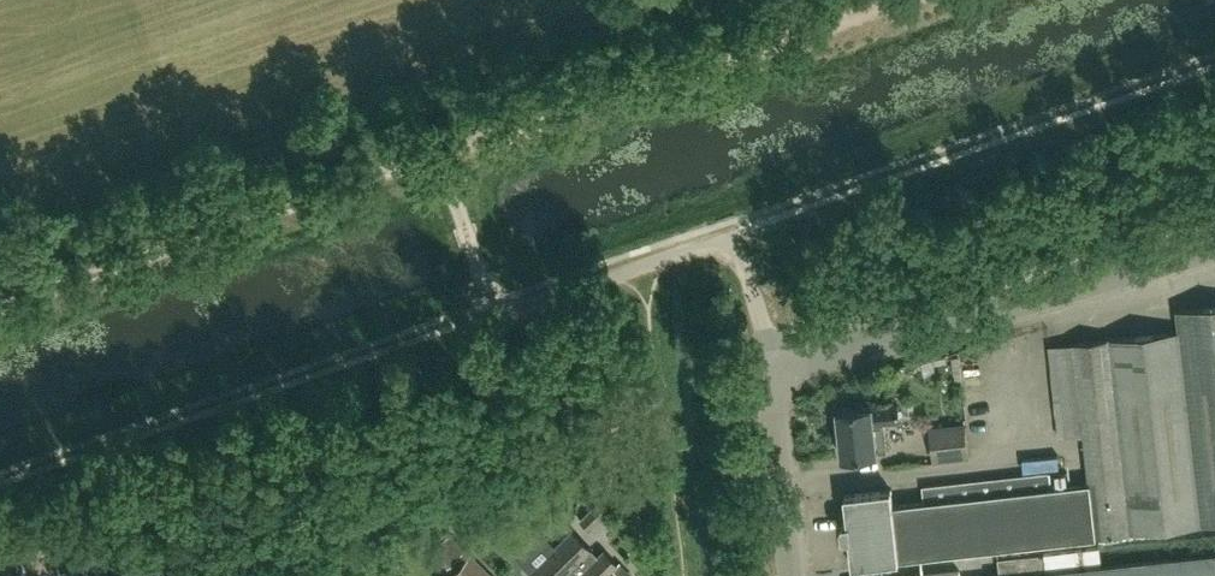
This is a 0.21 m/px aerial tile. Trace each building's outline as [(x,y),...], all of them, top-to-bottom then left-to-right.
[(1177,311),(1179,332),(1074,344),(1047,346),(1057,438),(1084,436),(1089,484),(1072,486),(1070,471),(922,487),(924,502),(893,506),(891,490),(845,495),(848,524),(844,524),(841,527),(842,536),(845,539),(849,539),(852,567),(899,562),(899,561),(922,558),(997,550),(1214,524),(1214,306),(1177,311)] [(896,404),(835,412),(841,458),(875,453),(871,424),(884,422),(898,420),(896,404)] [(930,429),(933,459),(969,455),(966,424),(930,429)] [(578,520),(588,531),(605,514),(595,503),(578,520)] [(511,556),(528,573),(555,547),(538,530),(511,556)] [(528,573),(531,575),(605,575),(612,569),(615,565),(602,551),(596,557),(571,531),(555,547),(528,573)] [(449,533),(429,553),(446,570),(466,550),(449,533)] [(999,560),(1001,575),(1214,575),(1214,554),(1046,572),(1044,555),(999,560)] [(450,575),(489,575),(469,557),(450,575)]
